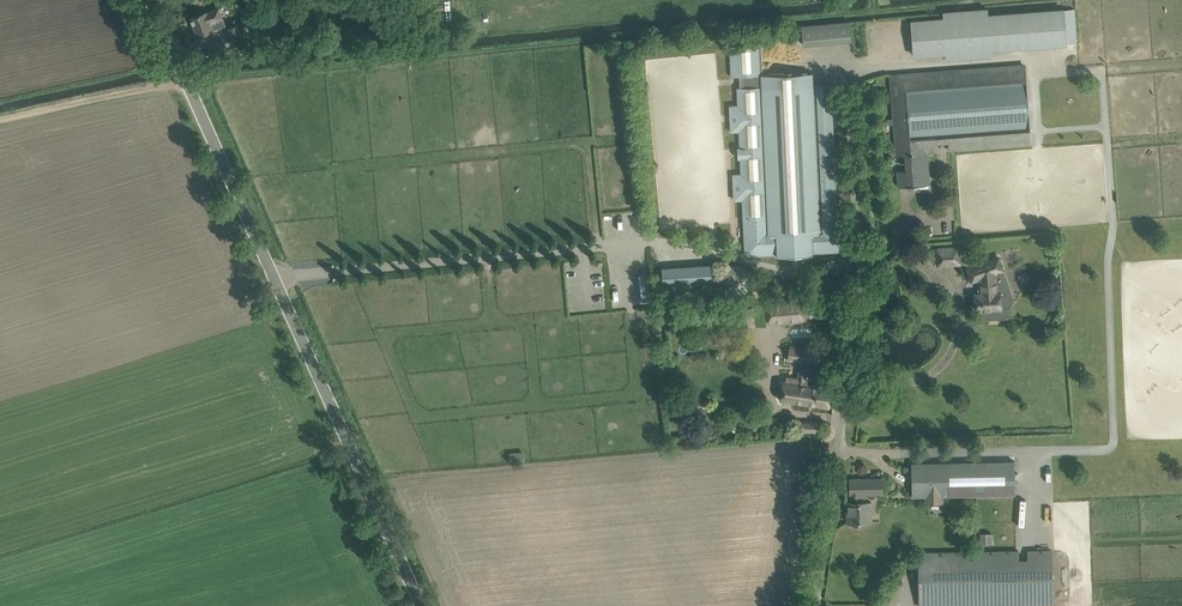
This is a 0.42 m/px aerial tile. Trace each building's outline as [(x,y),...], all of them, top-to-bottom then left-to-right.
[(226,25),(220,7),(191,17),(198,36),(214,30),(214,29),(226,25)] [(1077,44),(1075,8),(988,12),(988,7),(942,10),(942,17),(910,18),(912,55),(946,53),(946,60),(992,57),(992,49),(1077,44)] [(233,47),(250,41),(247,30),(249,29),(245,18),(238,21),(239,25),(227,29),(233,47)] [(266,18),(259,20),(260,27),(268,26),(266,18)] [(801,23),(802,43),(850,41),(850,21),(801,23)] [(828,134),(828,132),(829,131),(827,84),(815,84),(814,73),(764,75),(762,45),(731,47),(732,76),(748,75),(749,87),(738,87),(739,105),(730,105),(732,132),(740,131),(741,147),(738,147),(738,158),(741,158),(742,174),(734,174),(735,200),(743,199),(746,255),(778,254),(778,256),(813,254),(813,252),(844,251),(843,228),(832,228),(831,194),(841,193),(838,133),(828,134)] [(950,141),(950,148),(1091,137),(1086,69),(1026,73),(1025,67),(893,77),(896,119),(894,119),(897,154),(905,153),(906,170),(897,171),(898,187),(929,185),(927,149),(934,149),(933,142),(950,141)] [(959,247),(938,249),(939,265),(961,263),(959,247)] [(1002,280),(1001,271),(1004,270),(999,257),(968,268),(973,281),(980,278),(981,293),(975,294),(976,310),(1001,308),(1000,293),(1002,293),(1004,292),(1006,290),(1007,288),(1007,286),(1006,284),(1005,282),(1003,280),(1002,280)] [(751,294),(754,275),(742,262),(725,268),(720,285),(732,298),(751,294)] [(663,268),(665,297),(715,293),(714,264),(663,268)] [(758,324),(799,321),(811,320),(809,299),(756,303),(758,324)] [(736,356),(754,355),(752,345),(734,347),(736,356)] [(826,349),(814,348),(799,346),(797,362),(800,363),(797,378),(787,376),(786,381),(783,380),(780,400),(829,407),(832,388),(805,383),(809,362),(825,364),(826,349)] [(818,422),(806,421),(802,421),(802,431),(818,432),(818,422)] [(524,451),(509,452),(509,461),(524,460),(524,451)] [(1017,493),(1017,487),(1016,459),(1014,459),(912,461),(913,495),(1017,493)] [(858,496),(883,495),(883,478),(850,479),(851,494),(851,502),(849,502),(849,522),(850,522),(851,525),(852,526),(854,527),(855,527),(858,527),(861,526),(861,525),(862,522),(866,522),(866,502),(858,502),(858,496)] [(993,543),(993,532),(980,533),(981,543),(993,543)] [(938,552),(938,548),(931,548),(931,552),(920,552),(921,605),(996,605),(1053,605),(1052,550),(938,552)]
